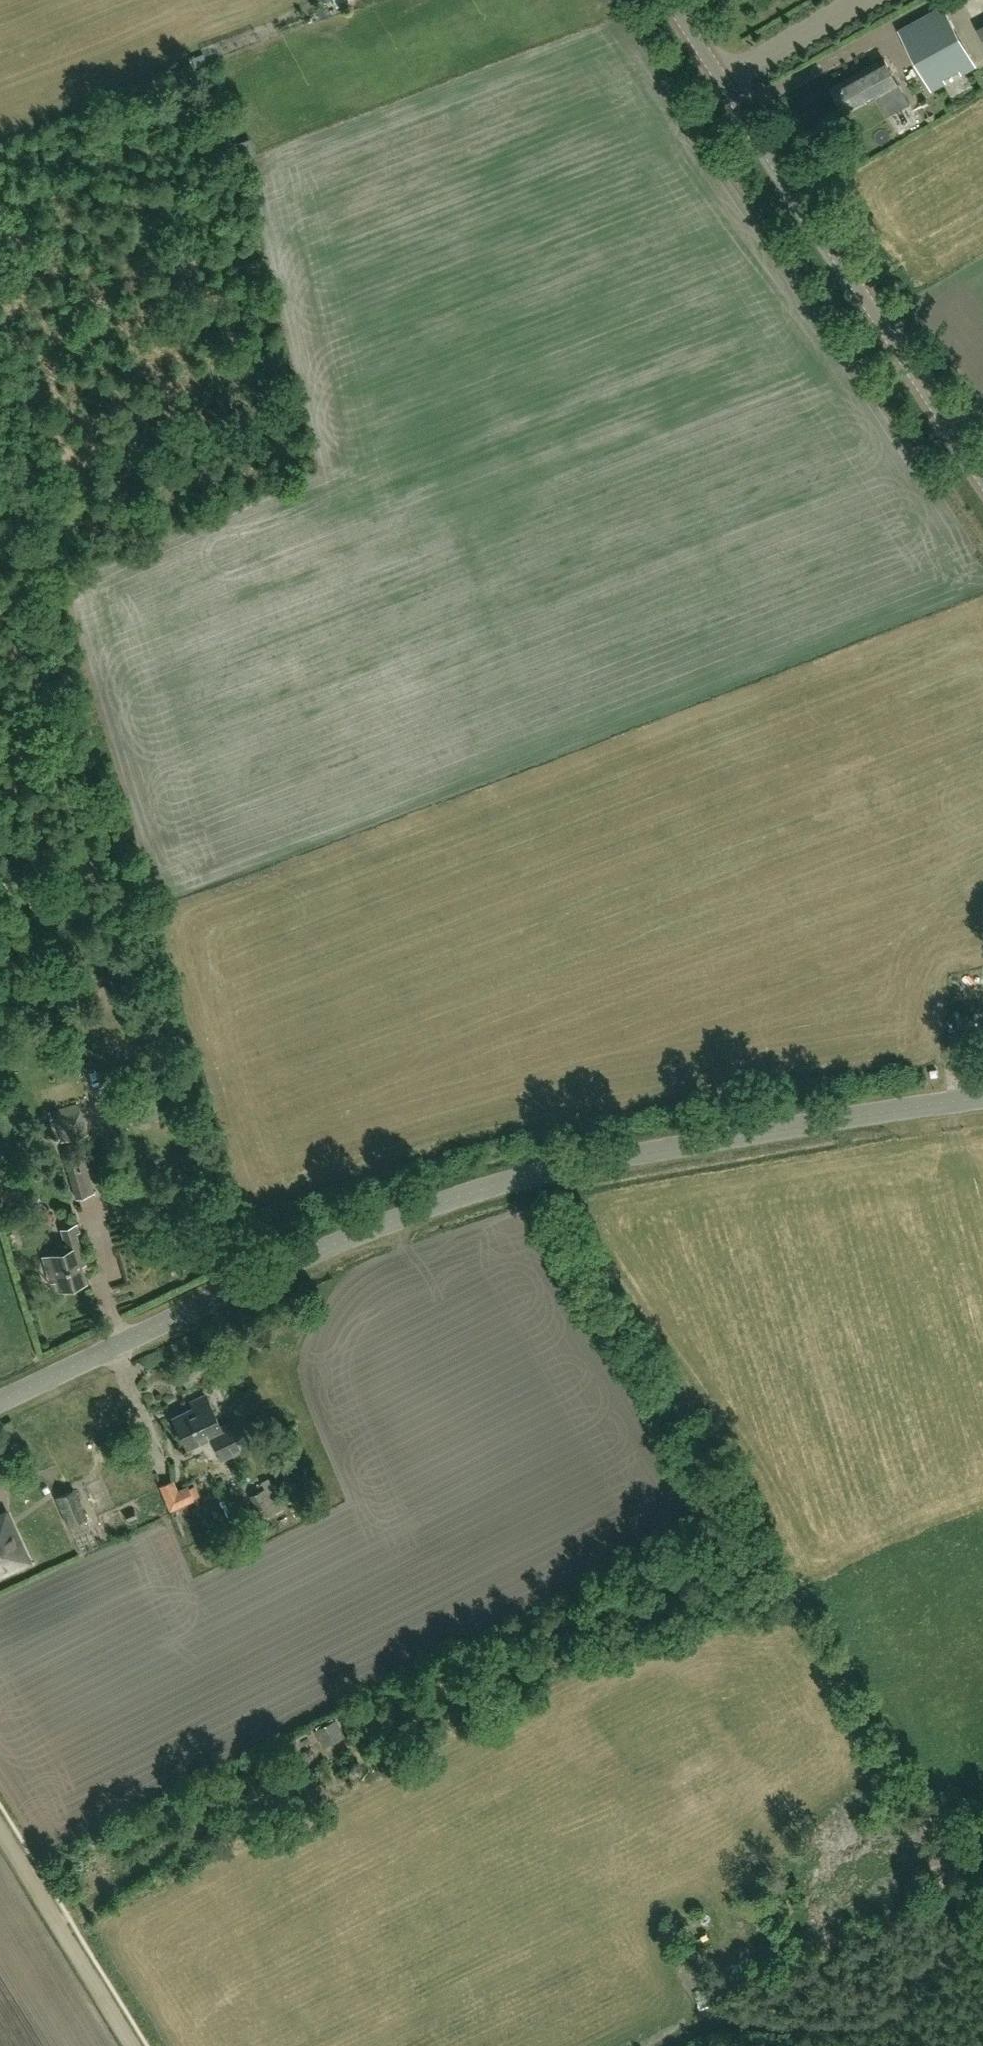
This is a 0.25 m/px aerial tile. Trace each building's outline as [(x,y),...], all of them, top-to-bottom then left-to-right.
[(960,67),(963,73),(975,66),(943,7),(922,19),(938,48),(917,60),(933,89),(946,82),(943,77),(960,67)] [(884,58),(832,87),(847,113),(876,97),(887,116),(909,103),(884,58)] [(63,1142),(88,1134),(79,1105),(54,1113),(63,1142)] [(76,1198),(93,1193),(85,1166),(67,1171),(76,1198)] [(148,1203),(159,1200),(156,1186),(144,1188),(148,1203)] [(60,1290),(86,1282),(79,1260),(83,1258),(76,1233),(79,1232),(76,1224),(61,1229),(67,1249),(49,1254),(60,1290)] [(221,1427),(205,1394),(190,1402),(193,1408),(172,1417),(187,1447),(211,1436),(221,1458),(250,1445),(238,1419),(221,1427)] [(261,1519),(282,1509),(269,1478),(261,1481),(263,1488),(249,1496),(261,1519)] [(176,1492),(172,1482),(161,1486),(170,1507),(192,1498),(197,1496),(193,1486),(188,1488),(187,1487),(176,1492)] [(68,1526),(88,1517),(75,1489),(56,1497),(68,1526)] [(25,1560),(4,1514),(0,1516),(0,1572),(25,1560)] [(264,1526),(268,1535),(275,1532),(271,1523),(264,1526)] [(324,1747),(344,1736),(335,1720),(315,1730),(324,1747)]
